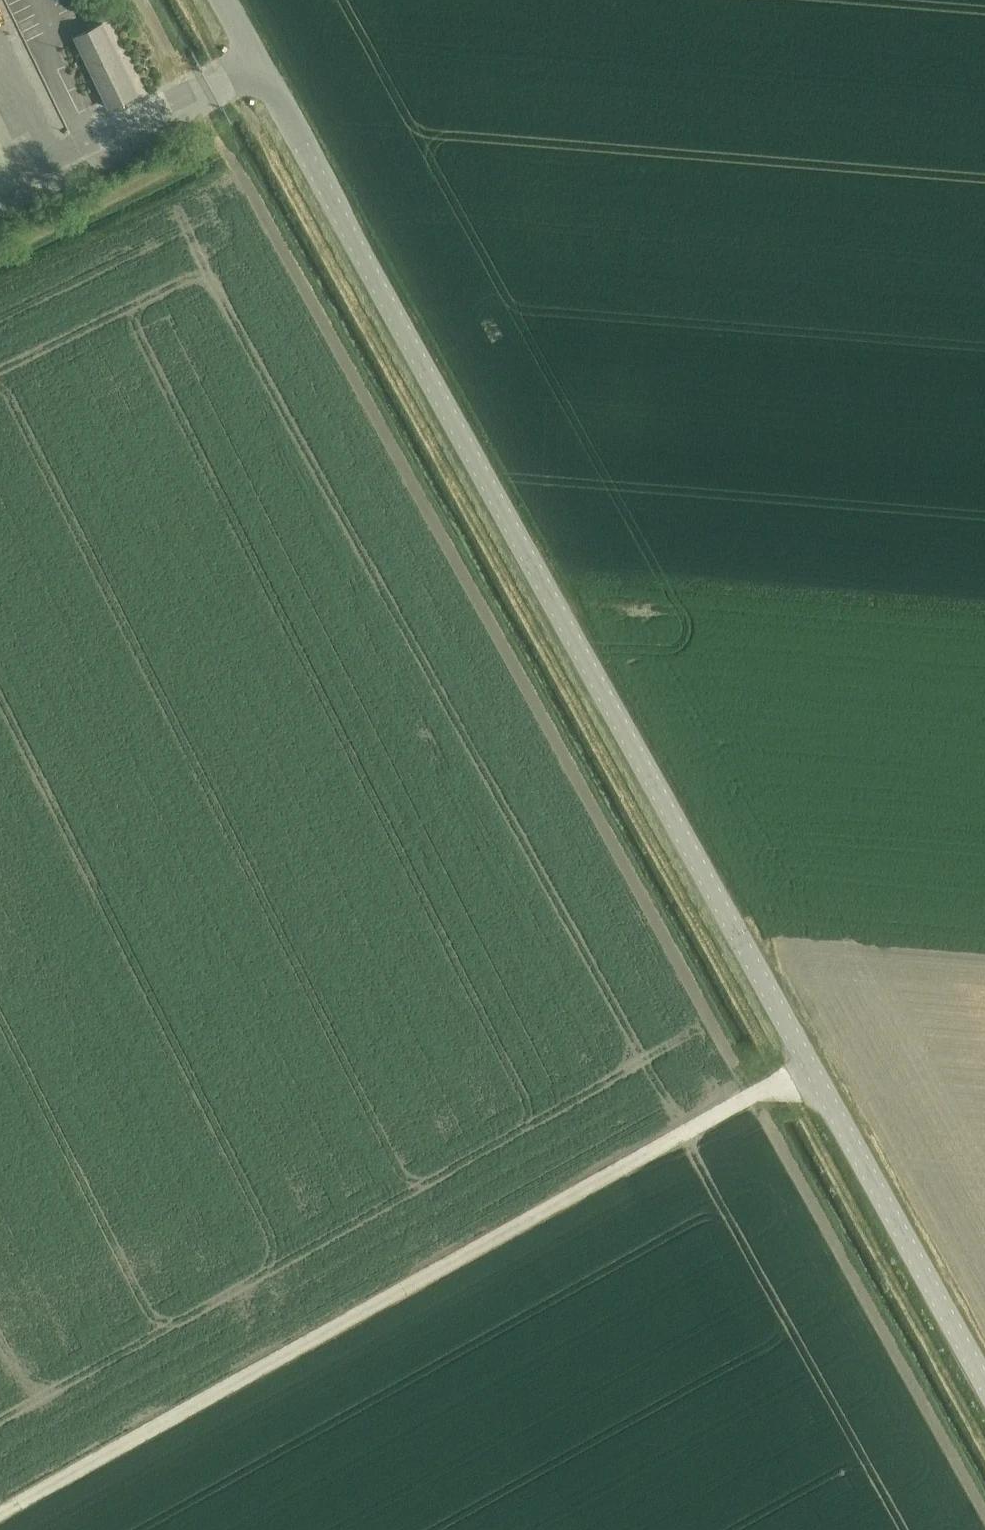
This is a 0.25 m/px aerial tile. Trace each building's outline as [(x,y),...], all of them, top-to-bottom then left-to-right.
[(77,34),(111,106),(139,92),(106,21),(77,34)]
